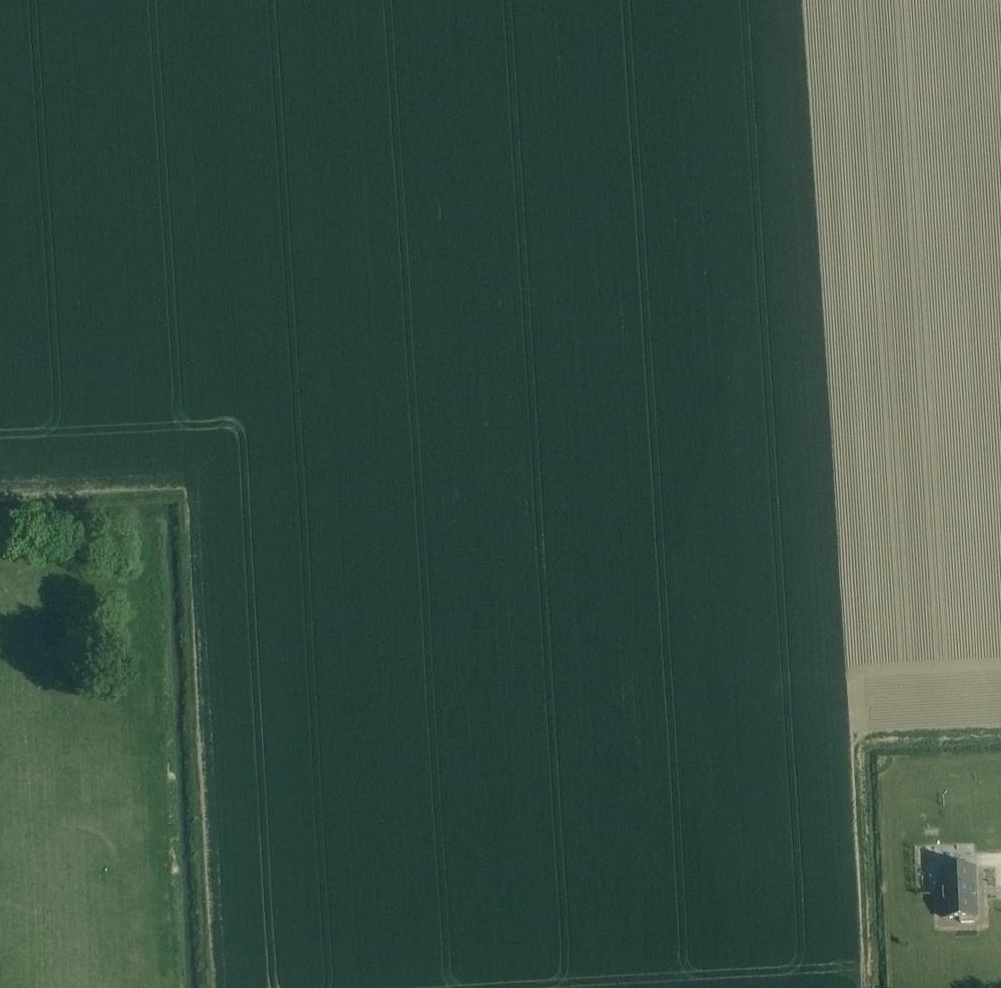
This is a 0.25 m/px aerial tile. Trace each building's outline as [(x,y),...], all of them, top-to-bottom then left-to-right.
[(977,866),(941,868),(944,919),(962,918),(963,924),(975,923),(975,917),(980,917),(977,866)]
